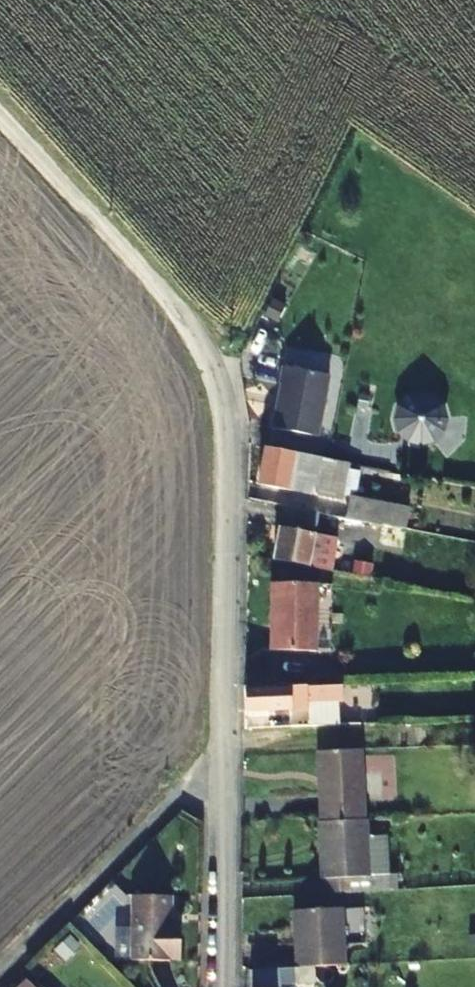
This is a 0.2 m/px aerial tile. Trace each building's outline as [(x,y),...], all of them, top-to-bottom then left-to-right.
[(271,430),(315,438),(327,376),(281,368),(276,400),(279,400),(278,406),(275,406),(271,430)] [(374,387),(359,384),(354,408),(370,410),(374,387)] [(423,395),(411,392),(399,396),(390,405),(387,417),(390,430),(400,438),(412,441),(424,438),(433,428),(436,416),(432,404),(423,395)] [(333,501),(334,492),(339,461),(257,448),(251,485),(333,501)] [(339,461),(334,492),(341,492),(348,493),(351,464),(339,461)] [(348,493),(341,492),(338,515),(396,524),(399,500),(348,493)] [(312,565),(313,553),(318,511),(281,505),(273,558),(312,565)] [(403,531),(380,526),(378,536),(401,541),(403,531)] [(462,558),(474,561),(474,542),(465,540),(462,558)] [(336,556),(313,553),(312,565),(333,569),(336,556)] [(354,560),(336,556),(333,569),(352,573),(354,560)] [(316,579),(272,580),(273,648),(318,647),(316,579)] [(342,702),(348,701),(346,685),(248,689),(248,710),(309,707),(311,726),(343,725),(342,702)] [(361,748),(320,750),(324,821),(367,818),(361,748)] [(324,821),(320,821),(324,878),(373,874),(370,818),(367,818),(324,821)] [(395,887),(394,873),(373,874),(324,878),(325,892),(395,887)] [(176,926),(177,901),(138,900),(135,965),(174,966),(174,962),(184,962),(186,934),(176,933),(176,926)] [(330,966),(351,964),(349,908),(302,910),(304,967),(330,966)] [(299,982),(331,980),(330,966),(304,967),(269,969),(269,986),(280,986),(296,986),(299,982)] [(26,976),(15,986),(37,986),(26,976)]
